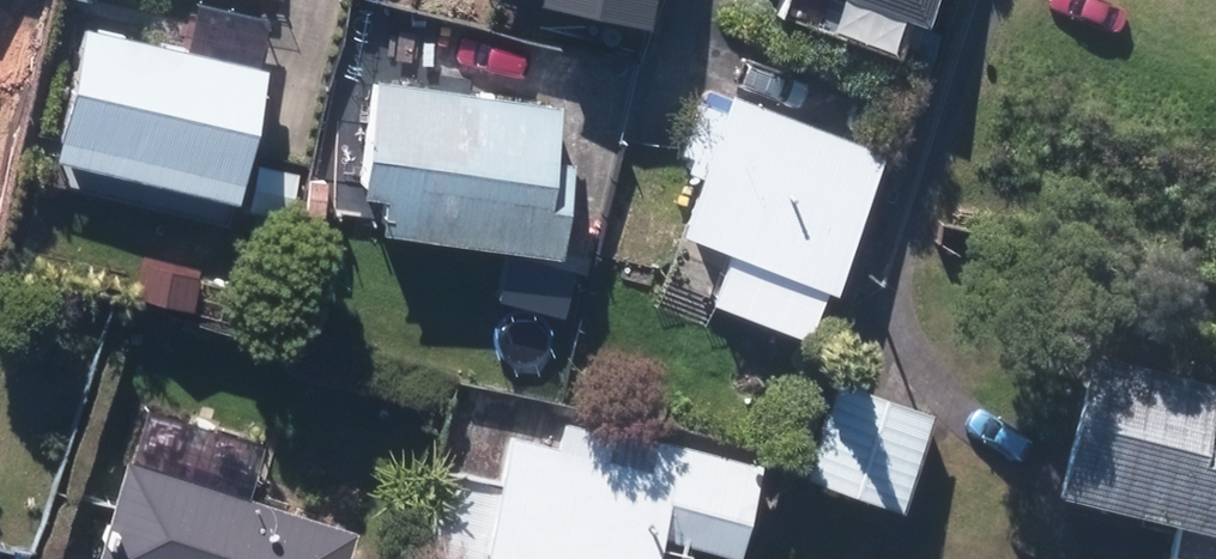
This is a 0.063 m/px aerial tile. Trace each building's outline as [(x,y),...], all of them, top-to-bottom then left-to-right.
[(553,8),(642,27),(648,0),(555,0),(553,8)] [(906,34),(919,0),(815,0),(906,34)] [(270,73),(90,30),(59,157),(239,200),(270,73)] [(393,197),(388,236),(568,261),(580,173),(558,170),(565,115),(388,91),(373,194),(393,197)] [(880,159),(729,102),(679,232),(736,253),(716,303),(811,339),(880,159)] [(1049,522),(1204,558),(1215,558),(1215,429),(1211,427),(1215,406),(1215,405),(1085,373),(1049,522)] [(810,482),(904,512),(936,416),(841,386),(810,482)] [(515,449),(488,558),(666,558),(670,540),(738,556),(758,472),(569,427),(561,460),(515,449)] [(106,558),(353,558),(360,537),(136,466),(106,558)]
